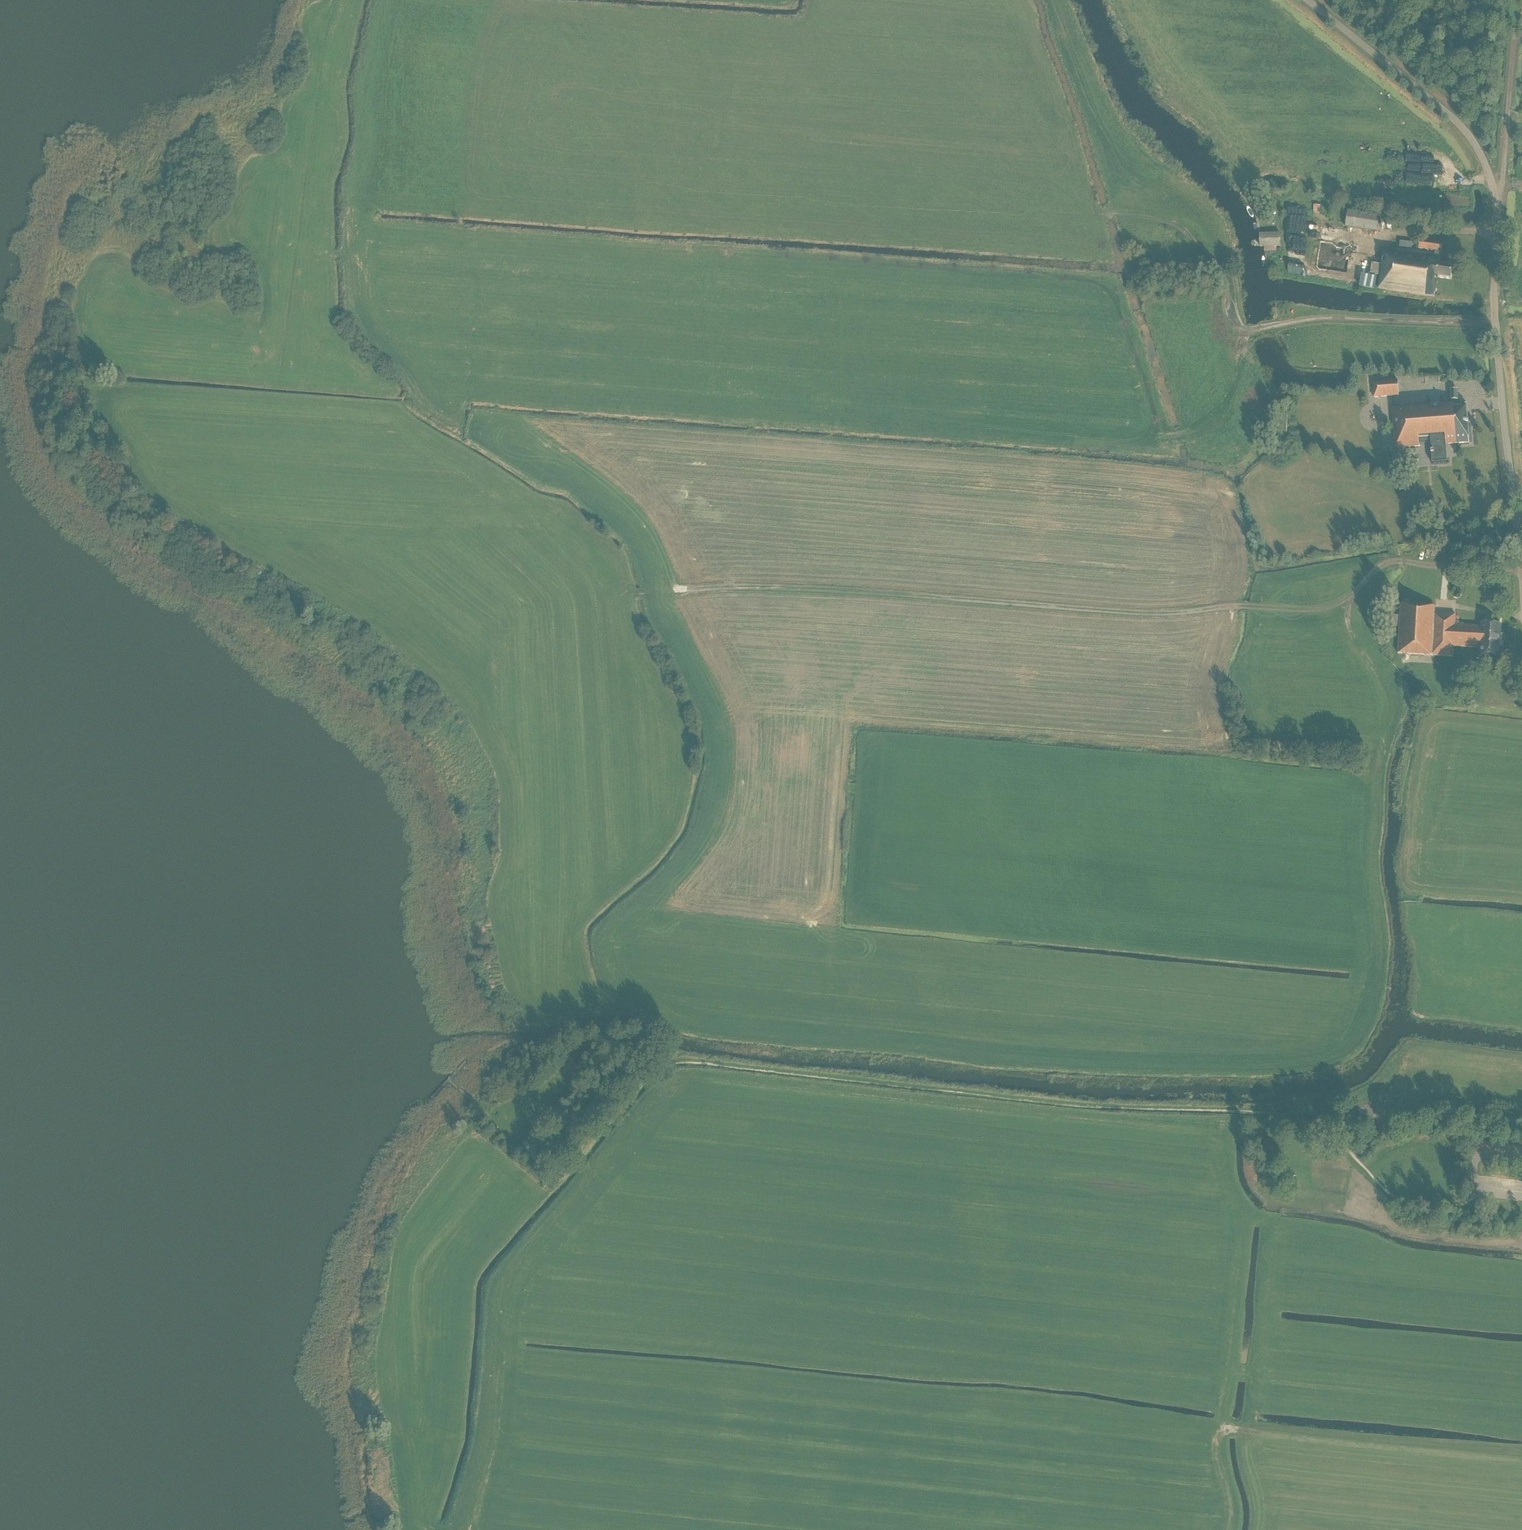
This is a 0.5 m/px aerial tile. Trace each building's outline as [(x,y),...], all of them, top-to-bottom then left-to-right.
[(1393,175),(1393,165),(1415,164),(1415,153),(1378,155),(1378,159),(1373,160),(1374,176),(1393,175)] [(1379,215),(1347,210),(1345,226),(1377,231),(1379,215)] [(1280,246),(1280,232),(1259,233),(1259,246),(1280,246)] [(1441,251),(1442,243),(1419,240),(1418,248),(1435,250),(1434,257),(1383,250),(1378,289),(1434,296),(1437,277),(1451,279),(1453,267),(1439,265),(1440,259),(1439,259),(1440,251),(1441,251)] [(1340,252),(1317,252),(1317,269),(1345,269),(1345,259),(1340,259),(1340,252)] [(1378,275),(1380,264),(1372,262),(1370,274),(1378,275)] [(1398,380),(1373,382),(1374,397),(1399,395),(1398,380)] [(1395,448),(1443,444),(1469,442),(1466,402),(1458,403),(1451,403),(1392,408),(1395,448)] [(1455,624),(1455,613),(1434,612),(1435,607),(1400,605),(1399,616),(1391,615),(1390,627),(1399,628),(1397,654),(1453,657),(1454,646),(1479,648),(1479,654),(1498,655),(1500,619),(1489,619),(1488,624),(1481,624),(1481,626),(1455,624)]
